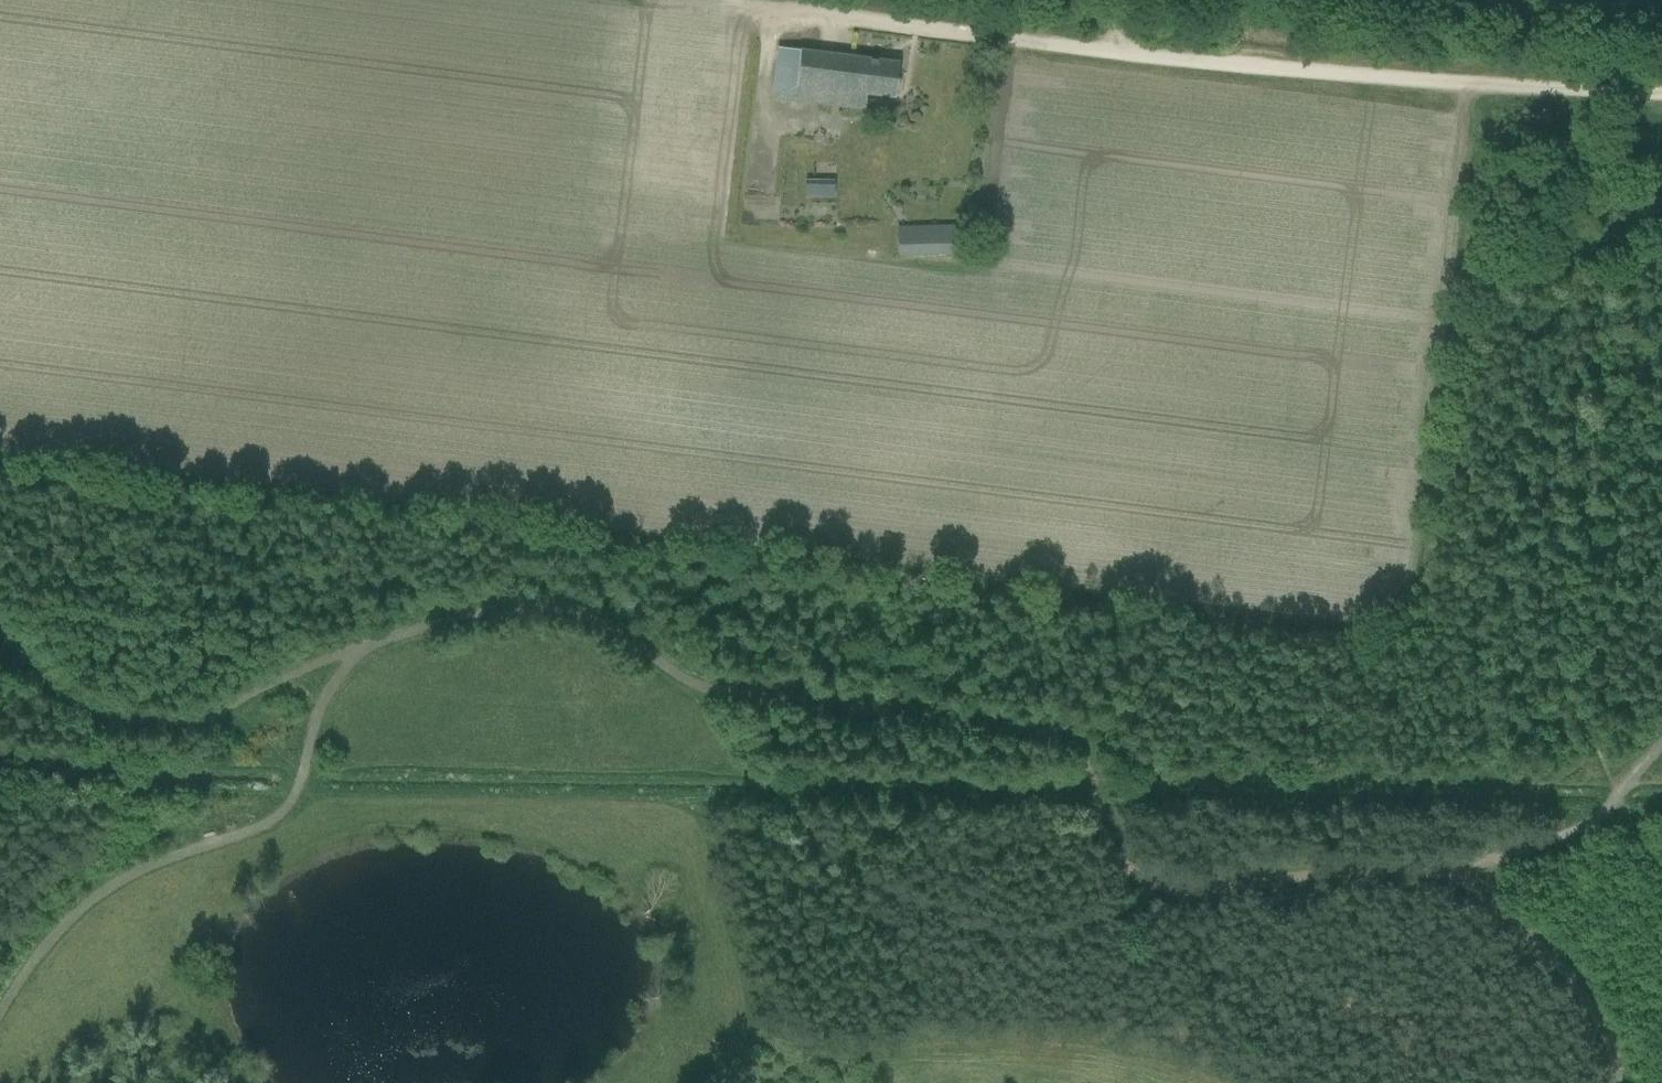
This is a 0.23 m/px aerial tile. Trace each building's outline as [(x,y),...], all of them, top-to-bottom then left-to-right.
[(896,97),(899,62),(779,48),(774,98),(816,103),(866,109),(867,93),(896,97)] [(802,183),(803,196),(832,194),(831,182),(802,183)] [(968,225),(896,227),(897,257),(968,256),(968,225)]
